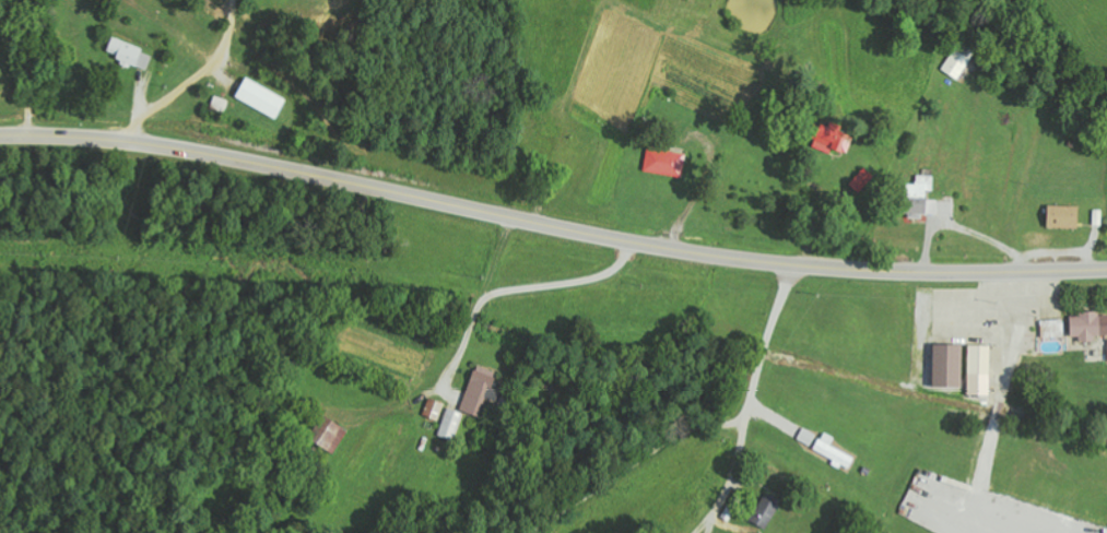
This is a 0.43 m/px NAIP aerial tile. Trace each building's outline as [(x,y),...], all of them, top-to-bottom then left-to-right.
[(108,56),(149,69),(154,53),(113,39),(108,56)] [(973,58),(956,48),(943,69),(959,80),(973,58)] [(288,98),(246,78),(237,99),(279,118),(288,98)] [(832,153),(834,149),(850,154),(857,135),(821,124),(813,147),(832,153)] [(649,148),(645,171),(684,178),(688,155),(649,148)] [(851,185),(863,194),(876,175),(865,167),(851,185)] [(934,192),(935,176),(917,176),(917,185),(909,184),(907,219),(925,219),(925,214),(938,215),(938,200),(928,200),(928,191),(934,192)] [(1080,229),(1081,206),(1049,205),(1048,228),(1080,229)] [(1073,341),(1098,340),(1098,336),(1106,336),(1106,316),(1102,316),(1102,313),(1072,313),(1073,341)] [(1066,337),(1066,320),(1043,321),(1043,338),(1066,337)] [(964,388),(965,345),(936,345),(935,387),(964,388)] [(993,346),(971,345),(969,395),(992,396),(993,346)] [(481,418),(488,398),(498,401),(502,391),(494,388),(499,373),(478,365),(461,410),(481,418)] [(340,450),(351,429),(324,415),(313,437),(340,450)] [(856,458),(833,446),(837,438),(825,432),(815,451),(850,470),(856,458)] [(767,530),(781,506),(765,497),(751,520),(767,530)]
